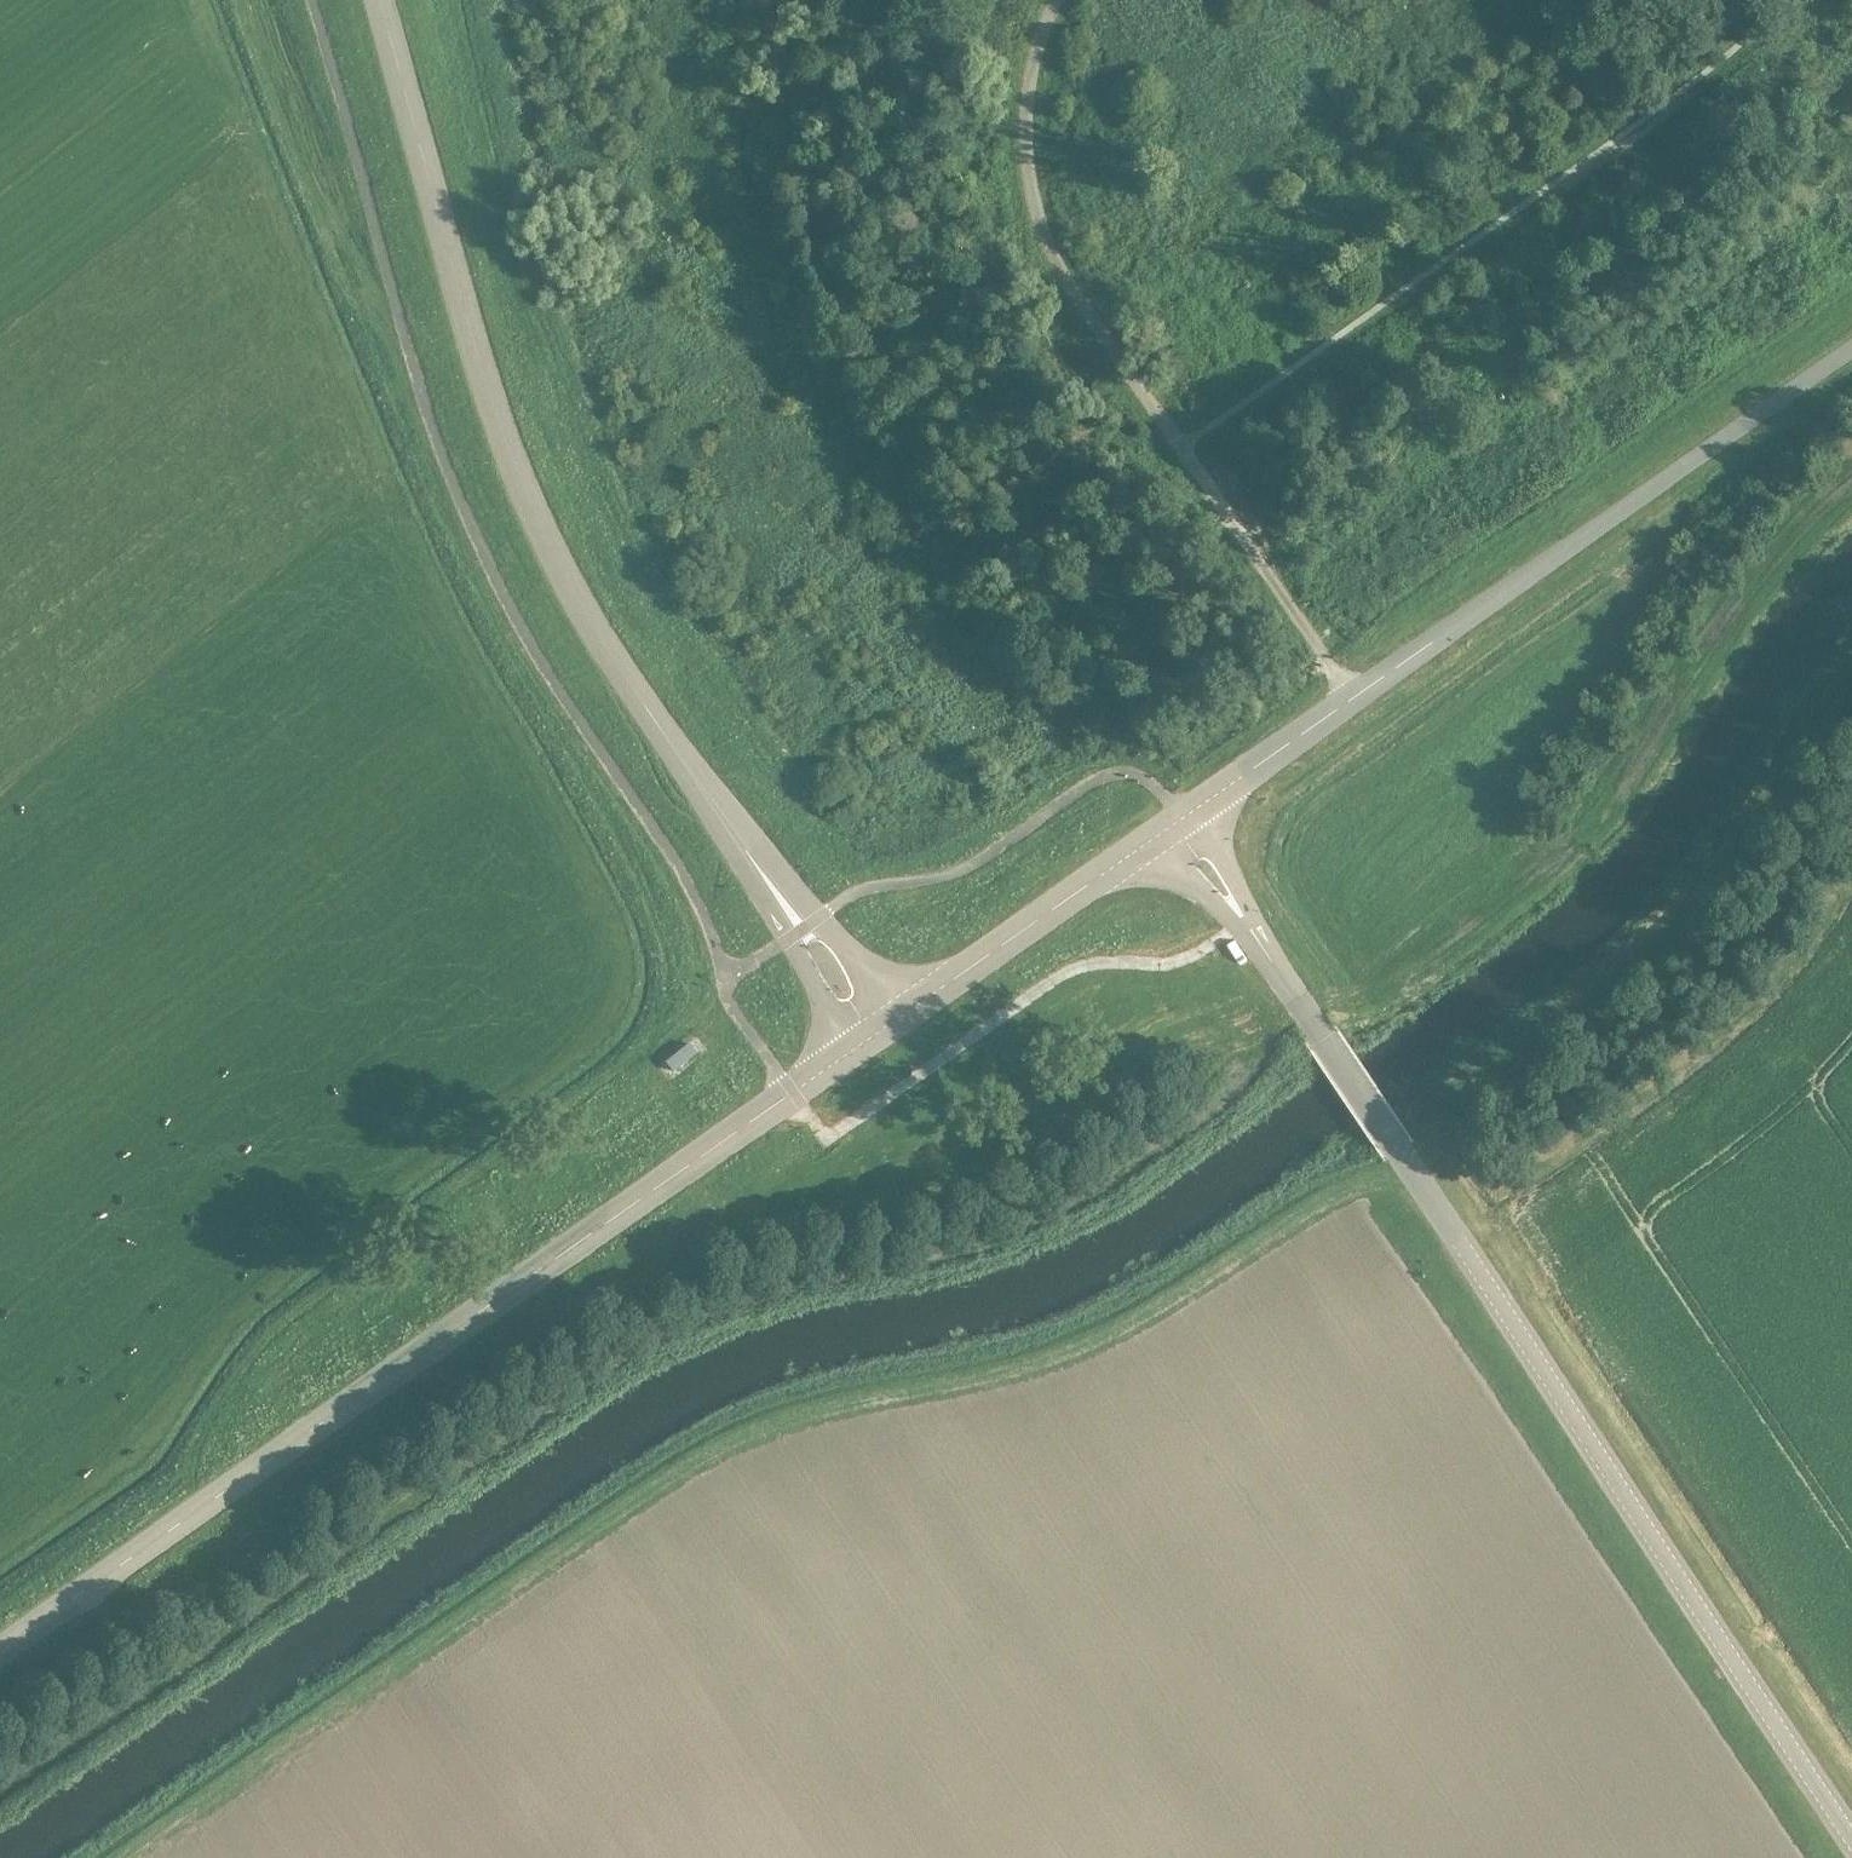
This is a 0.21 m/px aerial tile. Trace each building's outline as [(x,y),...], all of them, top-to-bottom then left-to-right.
[(697,1053),(690,1044),(668,1061),(675,1070),(697,1053)]
